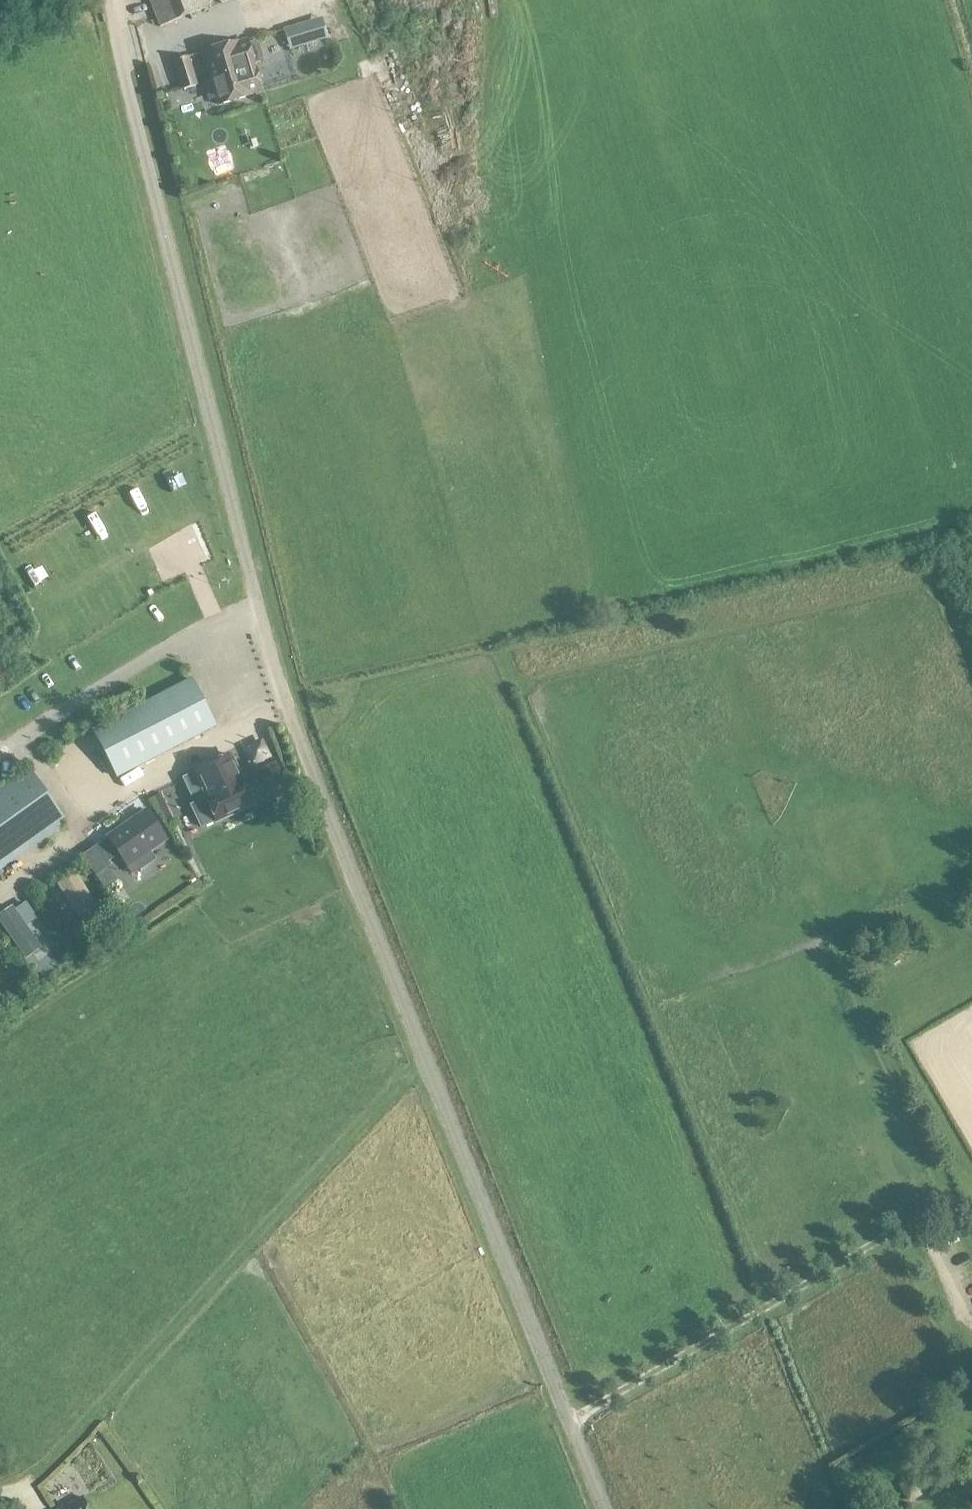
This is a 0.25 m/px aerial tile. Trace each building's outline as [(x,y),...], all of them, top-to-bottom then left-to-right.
[(160,28),(211,6),(208,0),(149,0),(160,28)] [(294,47),(325,44),(323,25),(292,29),(294,47)] [(202,53),(210,81),(205,82),(210,99),(216,97),(219,105),(251,96),(244,72),(246,72),(246,70),(255,67),(254,65),(262,63),(263,59),(260,45),(255,43),(249,45),(248,42),(238,44),(237,42),(202,53)] [(194,74),(190,57),(173,61),(178,79),(194,74)] [(119,777),(216,727),(192,680),(95,729),(119,777)] [(243,782),(231,756),(196,772),(184,777),(197,804),(192,806),(202,827),(217,821),(217,822),(254,805),(243,781),(243,782)] [(63,818),(31,772),(0,794),(0,863),(63,818)] [(151,851),(167,839),(148,812),(110,838),(136,874),(157,860),(151,851)] [(74,870),(56,880),(64,893),(82,883),(74,870)] [(11,929),(22,950),(31,945),(20,924),(11,929)] [(83,1499),(65,1508),(90,1508),(83,1499)]
